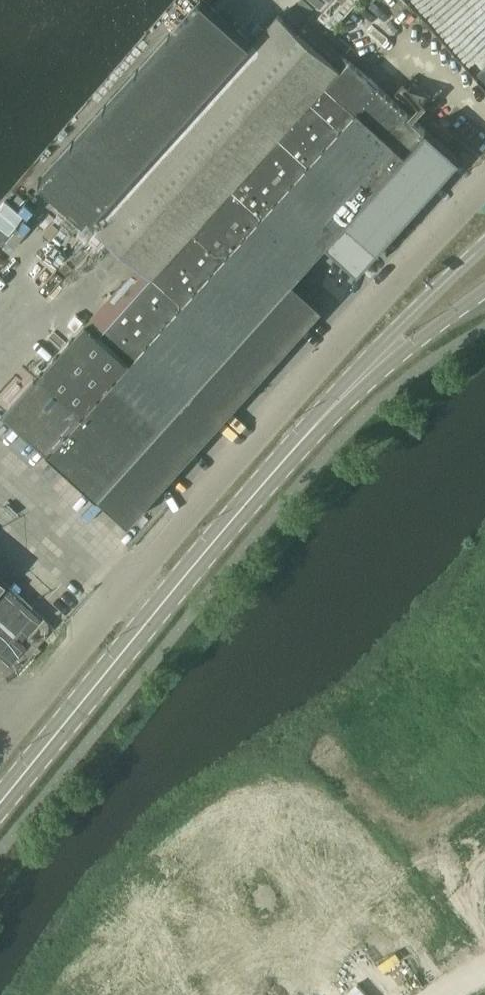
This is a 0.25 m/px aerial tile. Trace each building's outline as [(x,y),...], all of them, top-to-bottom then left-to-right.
[(5,411),(51,452),(98,495),(293,279),(294,279),(329,240),(329,239),(347,218),(388,173),(405,154),(321,79),(343,54),(347,58),(384,16),(366,0),(286,0),(249,41),(204,0),(201,0),(41,178),(137,264),(138,265),(86,322),(85,322),(39,374),(5,411)] [(343,54),(321,79),(405,154),(388,173),(418,200),(458,156),(426,128),(425,128),(350,60),(349,60),(347,58),(343,54)] [(415,81),(408,90),(422,103),(430,94),(415,81)] [(347,218),(329,239),(329,240),(338,248),(359,266),(378,246),(378,245),(418,200),(388,173),(347,218)] [(293,279),(98,495),(99,496),(100,495),(130,521),(257,380),(323,306),(294,279),(293,279)] [(10,664),(26,646),(20,641),(39,620),(0,584),(0,655),(10,664)] [(27,638),(36,645),(54,626),(45,618),(27,638)]
